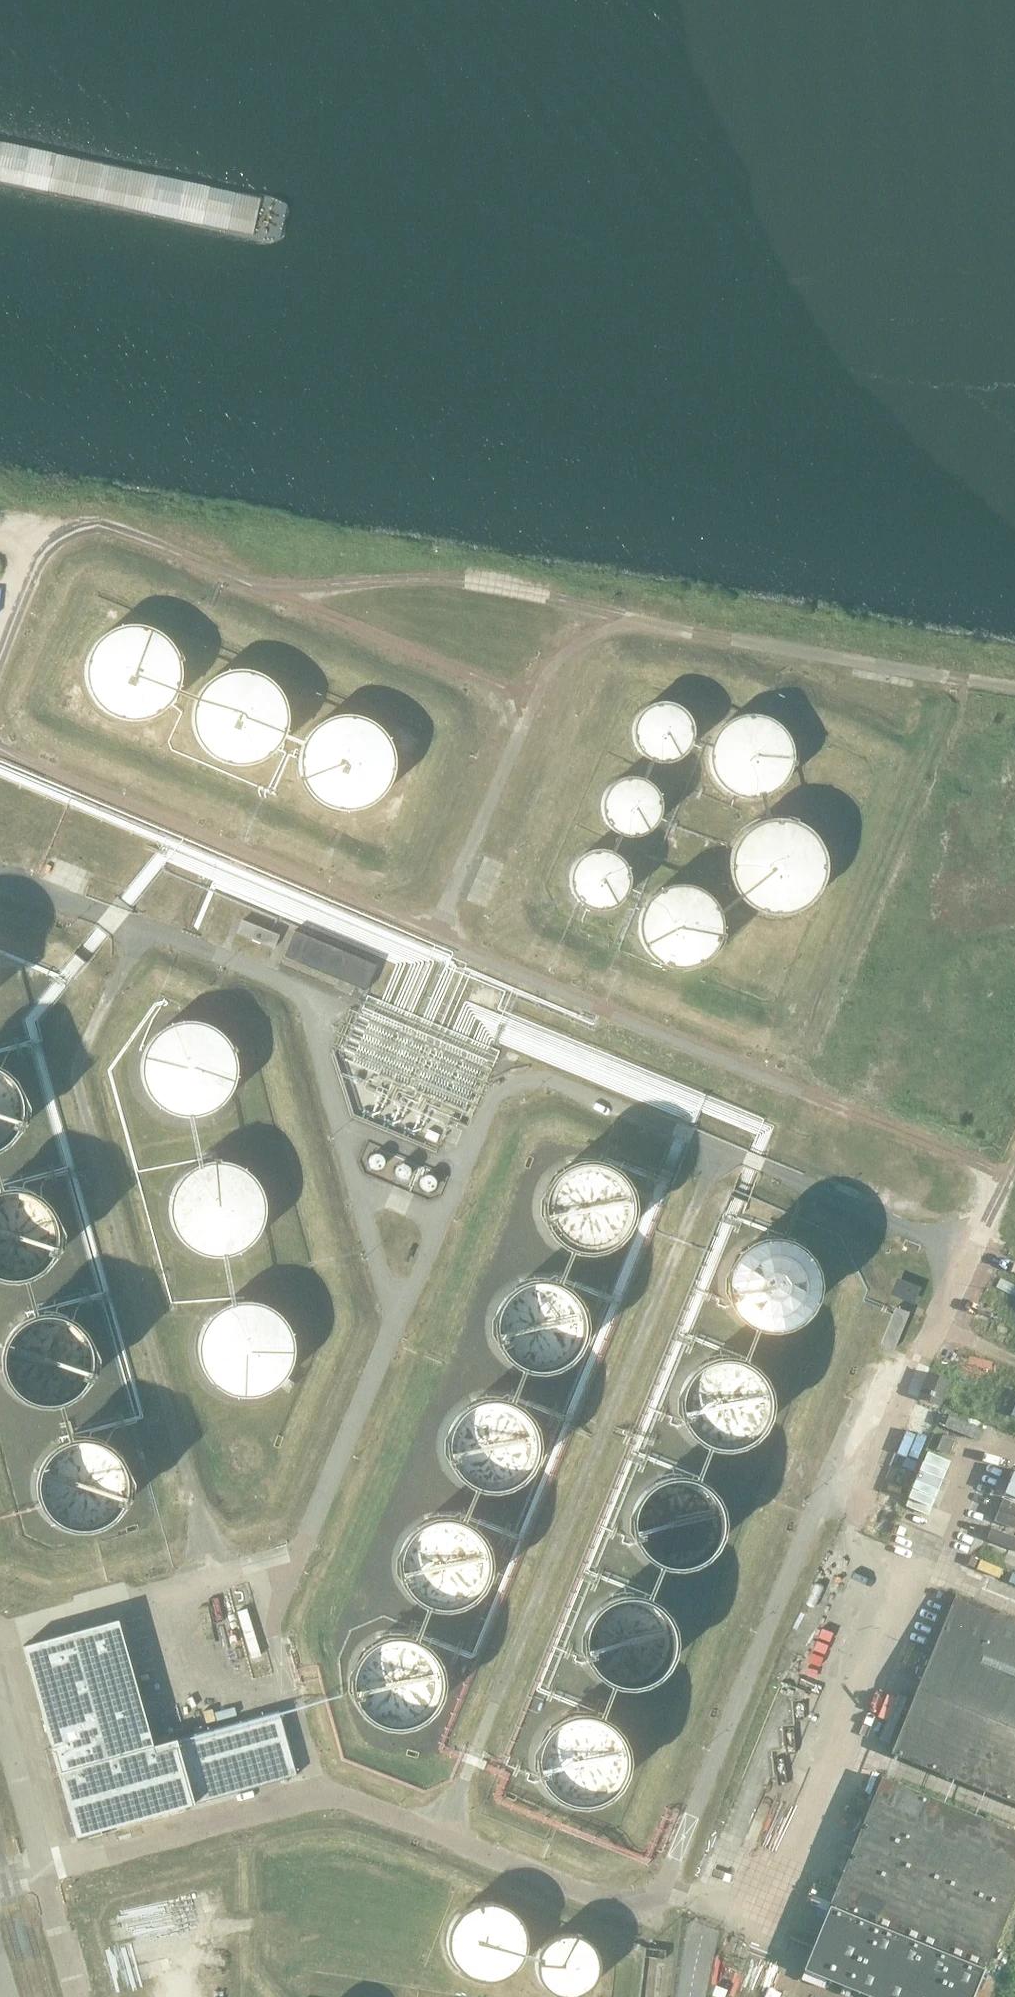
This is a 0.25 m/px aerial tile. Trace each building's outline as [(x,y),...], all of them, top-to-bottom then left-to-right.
[(165,635),(161,632),(157,630),(154,628),(149,626),(146,625),(142,624),(139,624),(135,623),(132,623),(128,623),(123,624),(120,625),(116,626),(113,627),(110,629),(107,631),(104,633),(101,635),(98,637),(96,640),(94,642),(92,645),(90,648),(88,651),(87,655),(86,658),(85,661),(84,665),(84,670),(84,674),(84,677),(84,681),(85,684),(86,687),(87,691),(88,692),(90,695),(92,700),(95,703),(96,704),(98,707),(101,709),(103,711),(105,712),(109,715),(113,717),(116,718),(121,719),(126,720),(130,721),(133,721),(138,721),(144,720),(149,718),(153,716),(157,715),(160,713),(162,711),(165,708),(169,705),(172,701),(174,698),(176,695),(178,690),(180,685),(181,680),(181,676),(181,673),(181,669),(181,667),(181,664),(180,660),(179,657),(178,654),(176,649),(174,646),(172,643),(168,639),(165,635)] [(279,688),(277,686),(274,682),(272,680),(268,677),(265,675),(261,673),(257,672),(254,670),(251,669),(247,669),(244,668),(239,668),(235,668),(230,669),(226,670),(223,671),(220,672),(215,675),(212,677),(209,679),(207,681),(204,683),(201,687),(199,690),(197,693),(195,696),(194,700),(193,701),(192,705),(192,708),(191,710),(191,713),(191,717),(191,718),(191,722),(192,725),(192,729),(193,732),(195,737),(197,740),(198,742),(200,745),(201,746),(203,749),(205,751),(209,755),(214,758),(218,760),(223,762),(228,764),(233,765),(239,765),(244,765),(249,764),(254,763),(258,762),(261,760),(265,758),(267,757),(270,755),(271,754),(274,751),(277,747),(279,745),(281,742),(284,737),(285,734),(286,732),(286,730),(287,727),(287,725),(288,722),(288,718),(288,716),(288,713),(288,711),(287,708),(287,706),(286,703),(285,701),(284,698),(283,696),(281,691),(279,688)] [(692,724),(691,721),(690,719),(689,717),(688,715),(686,713),(685,711),(682,708),(679,706),(677,705),(674,703),(672,702),(669,702),(666,701),(663,701),(661,701),(658,701),(655,701),(652,702),(650,703),(647,704),(645,706),(643,707),(640,709),(638,711),(637,714),(635,716),(634,718),(633,721),(632,724),(631,726),(631,729),(631,732),(631,735),(631,738),(632,740),(633,743),(635,747),(636,749),(639,753),(640,754),(642,755),(644,757),(648,759),(650,761),(653,761),(656,762),(660,763),(663,763),(665,763),(668,762),(671,762),(675,760),(679,758),(681,756),(684,754),(686,752),(688,749),(689,747),(690,744),(691,742),(692,739),(693,736),(693,735),(693,732),(693,731),(693,728),(692,726),(692,724)] [(302,741),(301,743),(300,746),(300,748),(299,749),(298,753),(298,756),(298,758),(297,761),(297,763),(298,767),(298,768),(298,770),(299,774),(299,775),(300,779),(301,780),(302,783),(303,785),(306,789),(309,794),(313,797),(317,801),(321,804),(326,806),(331,808),(334,809),(338,810),(343,811),(348,811),(352,810),(355,810),(360,809),(365,807),(370,804),(374,802),(376,801),(378,798),(382,795),(383,793),(386,791),(387,789),(388,786),(390,783),(391,781),(392,780),(393,776),(394,773),(394,769),(395,768),(395,764),(395,761),(395,759),(394,755),(394,752),(394,750),(393,747),(391,743),(391,742),(388,737),(386,734),(384,731),(382,729),(379,726),(375,723),(372,721),(368,718),(365,717),(360,715),(355,714),(351,713),(346,713),(342,713),(339,714),(334,715),(330,716),(325,718),(321,720),(318,722),(315,724),(312,727),(309,731),(307,733),(304,738),(302,741)] [(783,727),(780,725),(779,723),(775,721),(772,718),(769,717),(764,715),(761,714),(758,713),(754,713),(748,713),(744,713),(741,713),(738,714),(735,715),(732,717),(729,718),(726,720),(723,722),(721,724),(718,726),(716,729),(714,732),(713,734),(711,737),(710,740),(708,745),(708,748),(707,752),(707,755),(707,758),(707,762),(708,765),(708,766),(709,770),(710,773),(711,774),(713,777),(713,779),(716,783),(718,785),(720,786),(723,790),(726,792),(729,793),(733,795),(736,797),(740,798),(744,798),(748,799),(753,799),(758,798),(759,798),(763,797),(767,795),(772,793),(776,790),(780,787),(783,784),(786,780),(788,777),(789,775),(790,772),(791,771),(791,769),(792,766),(792,764),(793,761),(793,760),(793,756),(793,753),(793,751),(793,748),(792,746),(792,745),(791,742),(789,737),(788,736),(787,733),(785,730),(784,729),(783,727)] [(600,801),(599,804),(599,806),(600,809),(600,813),(601,816),(602,818),(603,820),(604,822),(606,825),(607,827),(609,829),(611,830),(615,833),(617,834),(620,835),(623,836),(625,837),(629,837),(632,837),(635,837),(638,836),(642,835),(646,833),(648,832),(650,830),(652,828),(654,826),(656,824),(657,822),(659,819),(660,817),(661,814),(661,811),(661,810),(662,807),(662,804),(661,801),(661,798),(660,796),(659,793),(658,792),(657,790),(655,787),(654,785),(652,783),(650,781),(646,779),(644,778),(641,777),(638,776),(636,775),(633,775),(629,775),(626,775),(623,776),(620,776),(618,777),(615,779),(612,781),(610,783),(607,786),(605,788),(604,790),(602,793),(601,795),(600,798),(600,801)] [(826,870),(826,866),(826,863),(825,859),(825,855),(823,851),(822,847),(820,844),(819,841),(816,837),(814,834),(811,831),(808,829),(805,826),(802,824),(799,822),(795,821),(791,820),(788,819),(784,818),(780,817),(776,817),(772,818),(768,818),(764,819),(761,820),(757,822),(754,823),(750,825),(747,828),(744,830),(741,833),(739,836),(736,839),(734,842),(732,846),(731,849),(730,853),(729,857),(728,860),(728,864),(728,868),(728,872),(729,876),(730,880),(731,883),(732,887),(734,890),(736,894),(739,897),(741,900),(744,903),(747,905),(750,907),(753,909),(757,911),(761,912),(764,914),(768,914),(772,915),(776,915),(780,915),(784,915),(787,914),(791,913),(795,912),(798,910),(802,908),(805,906),(808,904),(811,901),(814,898),(816,895),(818,892),(820,889),(822,885),(823,882),(825,878),(825,874),(826,870)] [(570,868),(569,871),(568,874),(568,875),(568,878),(568,881),(568,883),(569,887),(570,890),(571,893),(572,895),(574,897),(577,901),(580,903),(582,905),(584,906),(587,908),(589,909),(593,910),(598,910),(600,910),(603,910),(606,909),(608,908),(612,907),(615,906),(618,903),(620,901),(623,898),(624,897),(625,895),(627,892),(628,890),(629,887),(629,884),(630,881),(630,878),(630,876),(629,873),(628,870),(627,868),(626,865),(625,863),(623,860),(621,858),(620,856),(617,854),(614,852),(611,851),(609,850),(606,849),(603,849),(600,848),(598,848),(595,848),(592,849),(589,850),(587,851),(584,852),(582,853),(580,855),(577,857),(576,859),(574,861),(572,863),(571,866),(570,868)] [(34,852),(26,850),(19,870),(27,872),(34,852)] [(716,903),(715,901),(713,898),(711,896),(709,894),(705,891),(702,889),(699,888),(695,886),(692,885),(689,884),(685,883),(682,883),(679,883),(675,883),(672,883),(667,885),(664,886),(661,887),(657,889),(654,891),(651,893),(649,896),(647,898),(644,902),(642,905),(641,908),(640,909),(639,912),(638,916),(637,919),(637,922),(636,925),(637,929),(637,932),(637,935),(638,937),(638,938),(639,942),(640,943),(641,946),(643,949),(645,952),(646,953),(649,957),(653,960),(657,963),(662,965),(666,967),(671,968),(676,969),(681,969),(686,969),(691,968),(695,966),(698,965),(701,963),(704,961),(708,958),(711,955),(715,951),(716,950),(717,947),(719,942),(720,941),(721,938),(722,935),(722,933),(722,931),(723,928),(723,925),(723,923),(722,920),(722,917),(721,915),(721,913),(720,910),(718,907),(718,906),(716,903)] [(240,920),(235,933),(273,948),(278,936),(240,920)] [(346,962),(349,954),(294,930),(283,956),(365,991),(372,973),(346,962)] [(225,1035),(221,1032),(218,1029),(214,1027),(210,1024),(207,1023),(203,1022),(200,1021),(196,1020),(193,1020),(189,1019),(186,1019),(182,1020),(179,1020),(174,1022),(170,1023),(167,1024),(164,1026),(161,1028),(157,1031),(154,1033),(152,1036),(150,1038),(148,1041),(146,1044),(144,1047),(143,1051),(142,1054),(141,1056),(140,1059),(140,1063),(139,1066),(139,1070),(139,1071),(140,1075),(140,1078),(141,1082),(142,1083),(142,1085),(144,1088),(146,1093),(148,1096),(150,1099),(152,1102),(154,1103),(158,1106),(160,1108),(163,1110),(168,1113),(171,1114),(175,1115),(178,1116),(183,1117),(187,1117),(190,1117),(194,1117),(196,1117),(199,1116),(202,1115),(207,1113),(212,1111),(217,1108),(219,1106),(222,1104),(224,1101),(227,1099),(230,1094),(232,1090),(234,1086),(235,1083),(236,1080),(236,1078),(237,1076),(237,1073),(237,1071),(237,1067),(237,1064),(237,1060),(236,1059),(235,1055),(235,1054),(234,1050),(233,1049),(232,1045),(230,1042),(228,1040),(225,1035)] [(16,1089),(14,1085),(13,1083),(10,1079),(7,1076),(4,1073),(1,1071),(0,1071),(0,1145),(2,1144),(6,1141),(8,1139),(12,1135),(14,1132),(14,1131),(16,1128),(17,1126),(17,1125),(19,1121),(19,1118),(20,1117),(20,1113),(21,1111),(21,1110),(21,1106),(20,1103),(20,1101),(20,1100),(19,1097),(18,1093),(17,1090),(16,1089)] [(380,1154),(378,1153),(376,1153),(374,1153),(372,1154),(371,1155),(370,1156),(369,1157),(368,1158),(368,1159),(368,1160),(368,1161),(368,1162),(368,1164),(368,1165),(369,1166),(371,1168),(372,1169),(373,1169),(375,1170),(377,1170),(379,1169),(381,1168),(382,1167),(384,1165),(384,1164),(384,1163),(384,1161),(384,1160),(384,1158),(383,1157),(382,1156),(381,1155),(380,1154)] [(254,1177),(251,1173),(248,1171),(245,1168),(242,1167),(238,1165),(235,1164),(232,1162),(229,1161),(223,1160),(220,1160),(215,1160),(209,1161),(208,1161),(204,1162),(201,1163),(198,1164),(193,1166),(190,1168),(187,1170),(184,1173),(181,1176),(178,1179),(176,1183),(174,1186),(172,1190),(171,1193),(170,1198),(169,1201),(169,1205),(168,1208),(169,1212),(169,1215),(170,1219),(170,1221),(171,1224),(172,1227),(174,1230),(175,1234),(176,1235),(177,1236),(179,1239),(182,1242),(183,1243),(185,1246),(188,1248),(193,1251),(196,1252),(197,1253),(202,1255),(207,1256),(212,1257),(216,1257),(219,1257),(223,1257),(226,1256),(231,1255),(236,1253),(241,1251),(245,1248),(249,1245),(252,1242),(254,1240),(256,1237),(257,1236),(259,1233),(260,1231),(261,1230),(262,1226),(263,1223),(264,1222),(265,1218),(265,1215),(266,1213),(266,1209),(266,1206),(265,1203),(265,1199),(264,1197),(264,1196),(263,1192),(262,1189),(260,1186),(257,1181),(255,1179),(254,1177)] [(619,1176),(616,1173),(613,1171),(610,1169),(607,1167),(604,1165),(601,1164),(598,1163),(595,1162),(591,1162),(588,1162),(583,1162),(580,1162),(576,1163),(573,1164),(570,1165),(567,1166),(564,1168),(561,1169),(558,1171),(556,1174),(553,1176),(551,1179),(549,1181),(548,1184),(546,1187),(545,1190),(544,1194),(543,1197),(542,1200),(542,1203),(542,1207),(542,1210),(542,1212),(543,1215),(544,1218),(544,1220),(545,1223),(546,1225),(547,1226),(548,1229),(550,1232),(551,1233),(555,1237),(558,1240),(563,1243),(567,1246),(570,1247),(573,1248),(578,1249),(583,1250),(588,1250),(593,1250),(598,1249),(603,1247),(607,1245),(612,1242),(616,1239),(619,1235),(621,1233),(623,1230),(625,1227),(626,1226),(627,1224),(628,1221),(629,1218),(629,1216),(630,1215),(630,1211),(630,1208),(630,1205),(630,1203),(630,1200),(630,1198),(629,1195),(629,1193),(627,1190),(625,1185),(623,1181),(622,1180),(620,1177),(619,1176)] [(410,1172),(410,1171),(410,1169),(409,1168),(409,1167),(407,1165),(406,1164),(405,1164),(403,1164),(401,1164),(400,1164),(399,1164),(398,1165),(397,1166),(396,1167),(395,1168),(395,1170),(394,1172),(395,1173),(395,1174),(396,1176),(397,1177),(399,1178),(400,1179),(402,1179),(403,1179),(404,1179),(406,1178),(407,1177),(408,1176),(409,1175),(410,1174),(410,1172)] [(436,1182),(436,1181),(435,1179),(435,1178),(434,1177),(433,1176),(431,1175),(430,1174),(429,1174),(427,1174),(425,1174),(424,1175),(422,1176),(421,1177),(420,1178),(419,1180),(419,1181),(419,1183),(419,1185),(420,1187),(421,1188),(422,1189),(424,1191),(426,1191),(428,1191),(429,1191),(431,1190),(433,1190),(434,1189),(435,1187),(436,1185),(436,1184),(436,1182)] [(53,1219),(51,1216),(50,1213),(47,1209),(45,1206),(43,1203),(39,1200),(36,1198),(32,1195),(28,1193),(25,1192),(20,1191),(16,1190),(12,1190),(8,1190),(5,1190),(2,1191),(0,1192),(0,1277),(4,1277),(9,1278),(14,1278),(17,1278),(22,1277),(25,1276),(30,1274),(34,1272),(38,1269),(41,1267),(43,1264),(44,1263),(46,1260),(47,1259),(49,1256),(50,1255),(51,1253),(52,1250),(53,1249),(54,1246),(54,1244),(55,1241),(55,1237),(55,1234),(55,1232),(55,1229),(54,1224),(54,1222),(53,1219)] [(806,1258),(804,1255),(802,1253),(799,1250),(797,1248),(794,1246),(791,1245),(788,1243),(783,1241),(780,1240),(777,1240),(773,1240),(770,1239),(765,1240),(760,1241),(757,1242),(754,1243),(751,1244),(748,1246),(745,1247),(741,1251),(738,1253),(735,1257),(734,1258),(732,1261),(731,1264),(729,1267),(728,1270),(727,1273),(726,1277),(726,1280),(726,1283),(726,1287),(726,1288),(727,1292),(727,1295),(728,1298),(730,1303),(732,1307),(735,1311),(739,1315),(742,1318),(746,1321),(751,1324),(754,1325),(757,1326),(762,1328),(767,1328),(772,1328),(775,1328),(778,1328),(782,1327),(787,1325),(790,1324),(794,1322),(798,1319),(803,1314),(805,1311),(807,1309),(809,1306),(810,1303),(811,1301),(812,1298),(813,1297),(814,1294),(814,1291),(814,1289),(815,1287),(815,1284),(815,1281),(814,1279),(814,1274),(812,1269),(811,1266),(810,1263),(808,1260),(807,1259),(806,1258)] [(412,1250),(407,1247),(402,1260),(407,1262),(412,1250)] [(582,1320),(582,1318),(581,1314),(580,1311),(579,1308),(578,1307),(578,1305),(576,1302),(574,1299),(571,1295),(569,1293),(565,1290),(561,1287),(556,1285),(553,1283),(550,1282),(545,1281),(542,1281),(537,1280),(534,1281),(529,1281),(524,1283),(519,1285),(516,1286),(512,1289),(510,1291),(507,1293),(505,1295),(502,1299),(500,1302),(498,1305),(496,1310),(495,1314),(494,1318),(494,1321),(494,1324),(494,1326),(494,1329),(494,1333),(495,1334),(495,1336),(496,1339),(497,1342),(498,1344),(499,1345),(500,1348),(501,1350),(503,1352),(505,1355),(509,1358),(513,1361),(516,1363),(519,1365),(524,1367),(528,1368),(532,1369),(537,1369),(542,1369),(545,1369),(548,1368),(552,1367),(556,1365),(559,1364),(562,1362),(566,1359),(569,1357),(571,1354),(572,1353),(575,1349),(577,1346),(578,1343),(579,1341),(580,1338),(581,1337),(581,1333),(582,1330),(582,1328),(582,1323),(582,1320)] [(912,1300),(916,1288),(900,1282),(895,1293),(912,1300)] [(290,1330),(289,1327),(287,1323),(285,1320),(282,1318),(280,1315),(279,1314),(275,1310),(272,1308),(267,1306),(264,1304),(261,1303),(256,1302),(252,1301),(247,1301),(244,1301),(240,1301),(235,1302),(232,1303),(228,1304),(224,1306),(219,1309),(216,1311),(214,1313),(210,1317),(208,1319),(206,1322),(204,1325),(202,1330),(200,1333),(200,1335),(199,1338),(198,1342),(198,1345),(198,1349),(198,1354),(198,1356),(199,1359),(199,1361),(200,1364),(202,1369),(205,1374),(208,1378),(210,1381),(211,1382),(213,1384),(215,1385),(216,1387),(219,1389),(223,1391),(228,1393),(233,1395),(238,1396),(243,1397),(249,1397),(254,1396),(259,1395),(262,1394),(264,1393),(269,1391),(273,1388),(277,1385),(281,1382),(284,1378),(287,1373),(289,1370),(290,1369),(291,1366),(292,1364),(292,1361),(293,1357),(293,1355),(294,1352),(294,1350),(294,1347),(294,1345),(293,1342),(293,1340),(292,1336),(291,1333),(291,1332),(290,1330)] [(907,1313),(896,1309),(880,1346),(892,1351),(907,1313)] [(86,1340),(85,1337),(82,1334),(80,1332),(78,1329),(75,1326),(72,1324),(69,1322),(66,1320),(62,1318),(59,1317),(55,1316),(52,1316),(49,1315),(44,1315),(41,1315),(37,1316),(34,1317),(31,1318),(26,1320),(23,1321),(21,1323),(18,1325),(14,1329),(11,1332),(9,1335),(7,1340),(5,1343),(4,1346),(3,1349),(3,1352),(2,1357),(2,1360),(2,1364),(3,1369),(4,1372),(6,1377),(6,1378),(8,1381),(11,1385),(14,1389),(17,1393),(21,1396),(26,1398),(30,1400),(35,1402),(40,1403),(45,1403),(50,1403),(55,1402),(60,1401),(64,1399),(69,1397),(73,1394),(77,1391),(80,1387),(81,1386),(83,1383),(86,1379),(86,1378),(88,1375),(89,1371),(89,1370),(90,1367),(90,1365),(90,1363),(90,1360),(90,1358),(90,1355),(90,1352),(89,1350),(88,1347),(87,1344),(87,1342),(86,1340)] [(953,1346),(944,1342),(936,1362),(946,1366),(953,1346)] [(761,1379),(758,1375),(755,1372),(753,1370),(751,1369),(747,1366),(743,1363),(740,1361),(737,1360),(734,1359),(730,1359),(725,1358),(722,1358),(719,1358),(715,1359),(712,1359),(709,1360),(705,1361),(702,1363),(699,1365),(697,1366),(693,1370),(690,1372),(688,1374),(686,1377),(684,1380),(683,1383),(681,1386),(680,1389),(679,1392),(679,1394),(679,1397),(678,1401),(678,1404),(679,1407),(679,1409),(679,1412),(680,1414),(680,1416),(681,1419),(684,1423),(684,1425),(686,1428),(689,1432),(692,1434),(693,1435),(695,1437),(698,1439),(702,1442),(705,1443),(709,1444),(712,1445),(717,1446),(722,1447),(727,1447),(732,1446),(736,1445),(741,1443),(745,1440),(748,1439),(750,1438),(751,1437),(753,1434),(755,1433),(757,1431),(760,1427),(761,1424),(762,1422),(763,1421),(764,1418),(765,1416),(766,1413),(766,1410),(767,1408),(767,1406),(767,1403),(767,1401),(767,1398),(766,1395),(766,1393),(765,1390),(764,1387),(763,1384),(761,1379)] [(940,1403),(950,1380),(931,1372),(922,1396),(940,1403)] [(534,1435),(533,1431),(531,1428),(530,1425),(528,1420),(526,1417),(524,1415),(521,1412),(520,1411),(518,1409),(513,1406),(509,1404),(504,1402),(501,1401),(498,1400),(493,1400),(490,1400),(486,1400),(483,1400),(480,1401),(475,1402),(470,1404),(467,1406),(463,1409),(461,1411),(458,1413),(455,1417),(453,1420),(451,1424),(449,1427),(448,1432),(447,1435),(446,1438),(446,1440),(446,1443),(446,1447),(446,1448),(447,1452),(447,1453),(448,1457),(449,1460),(451,1464),(453,1469),(456,1473),(460,1476),(463,1479),(468,1482),(472,1485),(477,1486),(480,1487),(485,1488),(490,1489),(495,1488),(498,1488),(501,1487),(504,1486),(508,1485),(512,1483),(515,1481),(518,1479),(521,1476),(525,1472),(527,1469),(528,1468),(529,1465),(530,1464),(531,1461),(532,1459),(533,1454),(534,1451),(534,1449),(535,1446),(535,1444),(535,1443),(534,1439),(534,1438),(534,1435)] [(984,1431),(950,1417),(946,1428),(979,1441),(984,1431)] [(950,1453),(956,1440),(944,1435),(938,1448),(950,1453)] [(85,1441),(80,1441),(75,1441),(73,1442),(68,1443),(64,1444),(59,1447),(55,1449),(52,1451),(50,1454),(48,1456),(47,1457),(45,1460),(43,1463),(41,1467),(39,1470),(39,1472),(38,1475),(37,1478),(37,1480),(37,1483),(37,1487),(37,1490),(38,1493),(38,1495),(39,1498),(40,1501),(41,1504),(42,1506),(45,1510),(47,1513),(49,1515),(53,1519),(57,1522),(61,1524),(64,1526),(67,1527),(69,1527),(73,1528),(78,1529),(83,1529),(87,1529),(90,1528),(95,1527),(98,1526),(101,1524),(102,1524),(105,1522),(109,1519),(113,1516),(115,1513),(117,1510),(119,1508),(120,1505),(121,1503),(122,1500),(123,1497),(124,1494),(125,1491),(125,1488),(125,1485),(125,1481),(125,1478),(124,1475),(123,1473),(122,1470),(121,1467),(120,1464),(117,1460),(115,1457),(113,1455),(110,1452),(108,1450),(105,1448),(102,1446),(99,1445),(96,1444),(91,1442),(88,1441),(85,1441)] [(717,1508),(717,1506),(716,1503),(714,1500),(711,1496),(709,1493),(706,1490),(703,1487),(699,1484),(696,1483),(695,1482),(692,1481),(689,1479),(686,1478),(681,1478),(676,1477),(672,1477),(669,1478),(666,1478),(662,1479),(658,1481),(655,1482),(652,1484),(649,1486),(645,1489),(643,1491),(640,1495),(637,1499),(635,1502),(634,1505),(632,1510),(631,1513),(631,1518),(631,1522),(631,1525),(631,1528),(631,1530),(633,1535),(633,1536),(634,1539),(637,1544),(639,1548),(641,1551),(645,1554),(649,1558),(653,1560),(657,1563),(662,1564),(665,1565),(670,1566),(674,1566),(679,1566),(684,1565),(689,1564),(693,1562),(698,1560),(702,1557),(706,1554),(708,1552),(711,1548),(714,1543),(715,1540),(716,1539),(717,1536),(718,1534),(719,1531),(719,1526),(720,1523),(720,1521),(719,1518),(719,1516),(719,1514),(718,1511),(717,1508)] [(1005,1497),(995,1522),(1014,1531),(1014,1502),(1005,1497)] [(399,1552),(398,1557),(398,1561),(398,1564),(398,1566),(398,1569),(399,1571),(399,1574),(400,1577),(401,1579),(403,1583),(406,1588),(407,1591),(411,1594),(412,1595),(415,1598),(417,1600),(422,1602),(425,1604),(429,1605),(433,1606),(438,1607),(443,1607),(448,1607),(453,1606),(456,1605),(461,1603),(464,1602),(468,1599),(472,1596),(475,1592),(478,1589),(480,1586),(483,1581),(484,1578),(485,1575),(485,1573),(486,1570),(486,1568),(486,1564),(486,1561),(486,1557),(486,1556),(486,1554),(485,1551),(484,1548),(483,1546),(482,1543),(480,1540),(477,1536),(475,1533),(473,1531),(469,1528),(466,1526),(462,1523),(459,1522),(454,1520),(451,1520),(446,1519),(440,1519),(437,1519),(434,1520),(429,1521),(424,1523),(421,1524),(417,1527),(414,1529),(412,1531),(408,1535),(406,1537),(403,1542),(402,1545),(401,1548),(400,1549),(399,1552)] [(993,1529),(988,1541),(1014,1552),(1014,1538),(993,1529)] [(267,1669),(246,1593),(245,1592),(243,1592),(241,1592),(240,1592),(238,1593),(236,1594),(235,1595),(235,1596),(255,1672),(257,1673),(259,1673),(261,1673),(262,1673),(264,1672),(266,1671),(267,1669)] [(959,1594),(895,1751),(1014,1800),(1014,1617),(959,1594)] [(583,1632),(583,1636),(582,1637),(582,1641),(582,1644),(583,1647),(583,1649),(584,1652),(584,1654),(585,1657),(586,1658),(588,1663),(590,1666),(593,1670),(597,1673),(601,1676),(603,1678),(608,1681),(611,1682),(614,1683),(619,1684),(624,1685),(629,1685),(634,1684),(639,1683),(643,1682),(647,1680),(651,1678),(655,1675),(657,1673),(661,1669),(663,1667),(665,1664),(667,1659),(669,1655),(670,1653),(670,1650),(671,1646),(671,1644),(671,1641),(671,1639),(671,1636),(671,1633),(669,1628),(668,1625),(668,1623),(666,1620),(665,1617),(663,1614),(660,1610),(657,1608),(655,1606),(652,1604),(648,1601),(645,1600),(640,1598),(635,1597),(630,1596),(627,1596),(622,1596),(617,1597),(612,1598),(609,1600),(605,1602),(602,1604),(598,1607),(595,1609),(592,1613),(590,1615),(588,1618),(587,1620),(586,1623),(584,1627),(583,1632)] [(100,1829),(296,1775),(278,1710),(168,1740),(167,1741),(152,1745),(117,1619),(22,1645),(77,1840),(101,1833),(100,1829)] [(831,1662),(837,1640),(820,1635),(813,1657),(831,1662)] [(438,1671),(437,1668),(436,1666),(435,1662),(432,1657),(430,1655),(428,1652),(426,1650),(424,1648),(421,1645),(418,1643),(415,1642),(410,1640),(406,1638),(402,1638),(399,1637),(394,1637),(391,1637),(386,1638),(383,1639),(379,1640),(375,1642),(372,1644),(369,1645),(365,1649),(363,1651),(361,1653),(360,1655),(359,1656),(356,1660),(354,1665),(353,1668),(352,1671),(352,1673),(351,1676),(351,1678),(351,1681),(351,1684),(351,1689),(353,1694),(354,1697),(356,1702),(358,1706),(360,1709),(364,1713),(366,1715),(368,1716),(372,1719),(376,1721),(379,1723),(382,1724),(384,1724),(387,1725),(389,1725),(394,1726),(399,1725),(402,1725),(407,1724),(412,1722),(414,1721),(417,1720),(421,1717),(425,1714),(427,1712),(429,1709),(430,1708),(433,1704),(435,1699),(437,1694),(438,1691),(439,1688),(439,1686),(439,1683),(439,1680),(439,1678),(439,1676),(438,1673),(438,1671)] [(623,1747),(622,1746),(621,1742),(620,1739),(619,1738),(618,1736),(616,1733),(614,1731),(612,1728),(610,1726),(607,1724),(603,1721),(600,1719),(597,1718),(592,1716),(589,1715),(586,1715),(581,1714),(576,1715),(573,1715),(569,1716),(564,1717),(560,1719),(557,1721),(553,1724),(550,1726),(548,1728),(546,1731),(543,1735),(541,1737),(540,1740),(538,1745),(537,1748),(536,1750),(536,1753),(536,1757),(536,1762),(536,1763),(536,1766),(537,1770),(538,1773),(538,1774),(541,1779),(542,1782),(543,1783),(546,1787),(548,1790),(552,1793),(555,1795),(556,1796),(559,1798),(561,1799),(565,1801),(570,1802),(575,1803),(579,1803),(584,1803),(589,1802),(592,1801),(595,1800),(598,1799),(601,1798),(606,1795),(609,1792),(613,1788),(615,1786),(617,1783),(618,1781),(620,1779),(621,1775),(622,1774),(623,1771),(623,1769),(624,1766),(624,1764),(624,1762),(624,1759),(624,1757),(624,1754),(624,1751),(623,1747)] [(1014,1900),(1014,1830),(884,1777),(834,1901),(835,1901),(834,1905),(833,1904),(826,1920),(820,1936),(813,1952),(807,1968),(860,1990),(869,1994),(878,1996),(975,1996),(987,1967),(986,1967),(987,1963),(989,1964),(1014,1900)] [(714,1847),(706,1844),(697,1869),(704,1872),(714,1847)] [(458,1912),(456,1915),(453,1918),(452,1921),(450,1925),(449,1927),(448,1930),(447,1933),(447,1935),(447,1936),(447,1939),(447,1941),(447,1944),(447,1947),(447,1949),(448,1952),(449,1953),(449,1955),(451,1958),(452,1961),(453,1962),(454,1963),(456,1966),(459,1969),(462,1972),(465,1974),(469,1977),(474,1978),(478,1980),(483,1980),(488,1981),(491,1980),(495,1980),(500,1978),(504,1976),(509,1974),(512,1971),(515,1969),(516,1968),(519,1964),(522,1960),(522,1959),(524,1956),(524,1954),(525,1951),(526,1948),(526,1945),(527,1942),(526,1939),(526,1935),(526,1932),(525,1929),(524,1926),(523,1923),(520,1919),(518,1917),(516,1914),(514,1912),(512,1910),(509,1908),(507,1906),(504,1905),(501,1903),(498,1902),(495,1902),(492,1901),(489,1901),(485,1901),(482,1901),(479,1901),(476,1902),(473,1903),(470,1904),(466,1907),(463,1908),(461,1910),(458,1912)] [(537,1950),(536,1953),(535,1956),(535,1959),(534,1961),(534,1963),(534,1966),(535,1968),(535,1971),(535,1973),(536,1974),(537,1977),(538,1979),(539,1982),(541,1984),(542,1985),(544,1987),(547,1990),(551,1992),(553,1994),(556,1995),(559,1995),(561,1996),(566,1996),(568,1996),(573,1996),(574,1996),(578,1994),(581,1993),(584,1991),(587,1989),(590,1987),(592,1983),(594,1981),(595,1978),(596,1977),(597,1974),(598,1971),(598,1968),(599,1965),(599,1963),(598,1960),(598,1957),(597,1954),(596,1952),(595,1949),(593,1947),(592,1944),(590,1942),(588,1940),(586,1938),(582,1936),(579,1935),(578,1934),(574,1933),(571,1932),(568,1932),(566,1932),(561,1932),(557,1933),(556,1934),(553,1935),(551,1936),(548,1938),(546,1939),(544,1941),(542,1943),(540,1946),(539,1948),(537,1950)] [(664,1959),(665,1950),(645,1947),(644,1956),(664,1959)]
